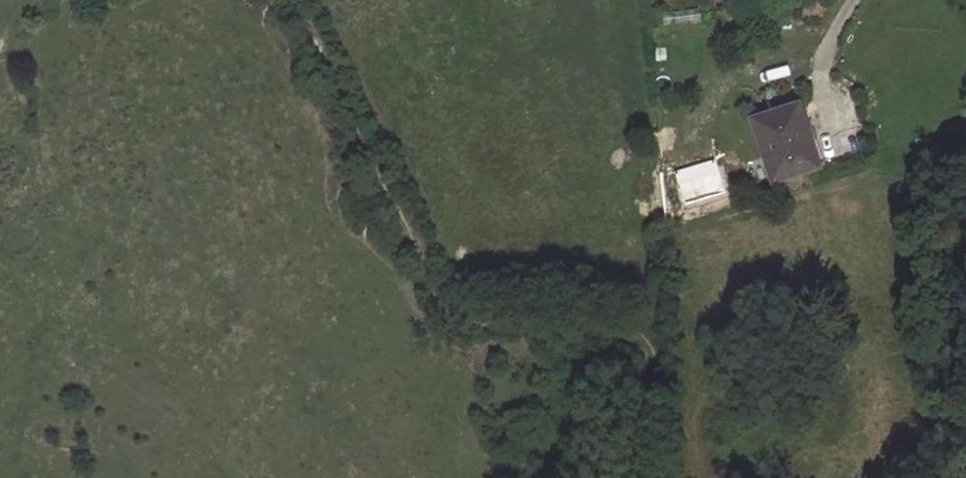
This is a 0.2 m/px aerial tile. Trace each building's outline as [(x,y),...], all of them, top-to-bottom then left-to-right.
[(752,122),(773,182),(811,170),(804,146),(810,144),(797,108),(752,122)]
